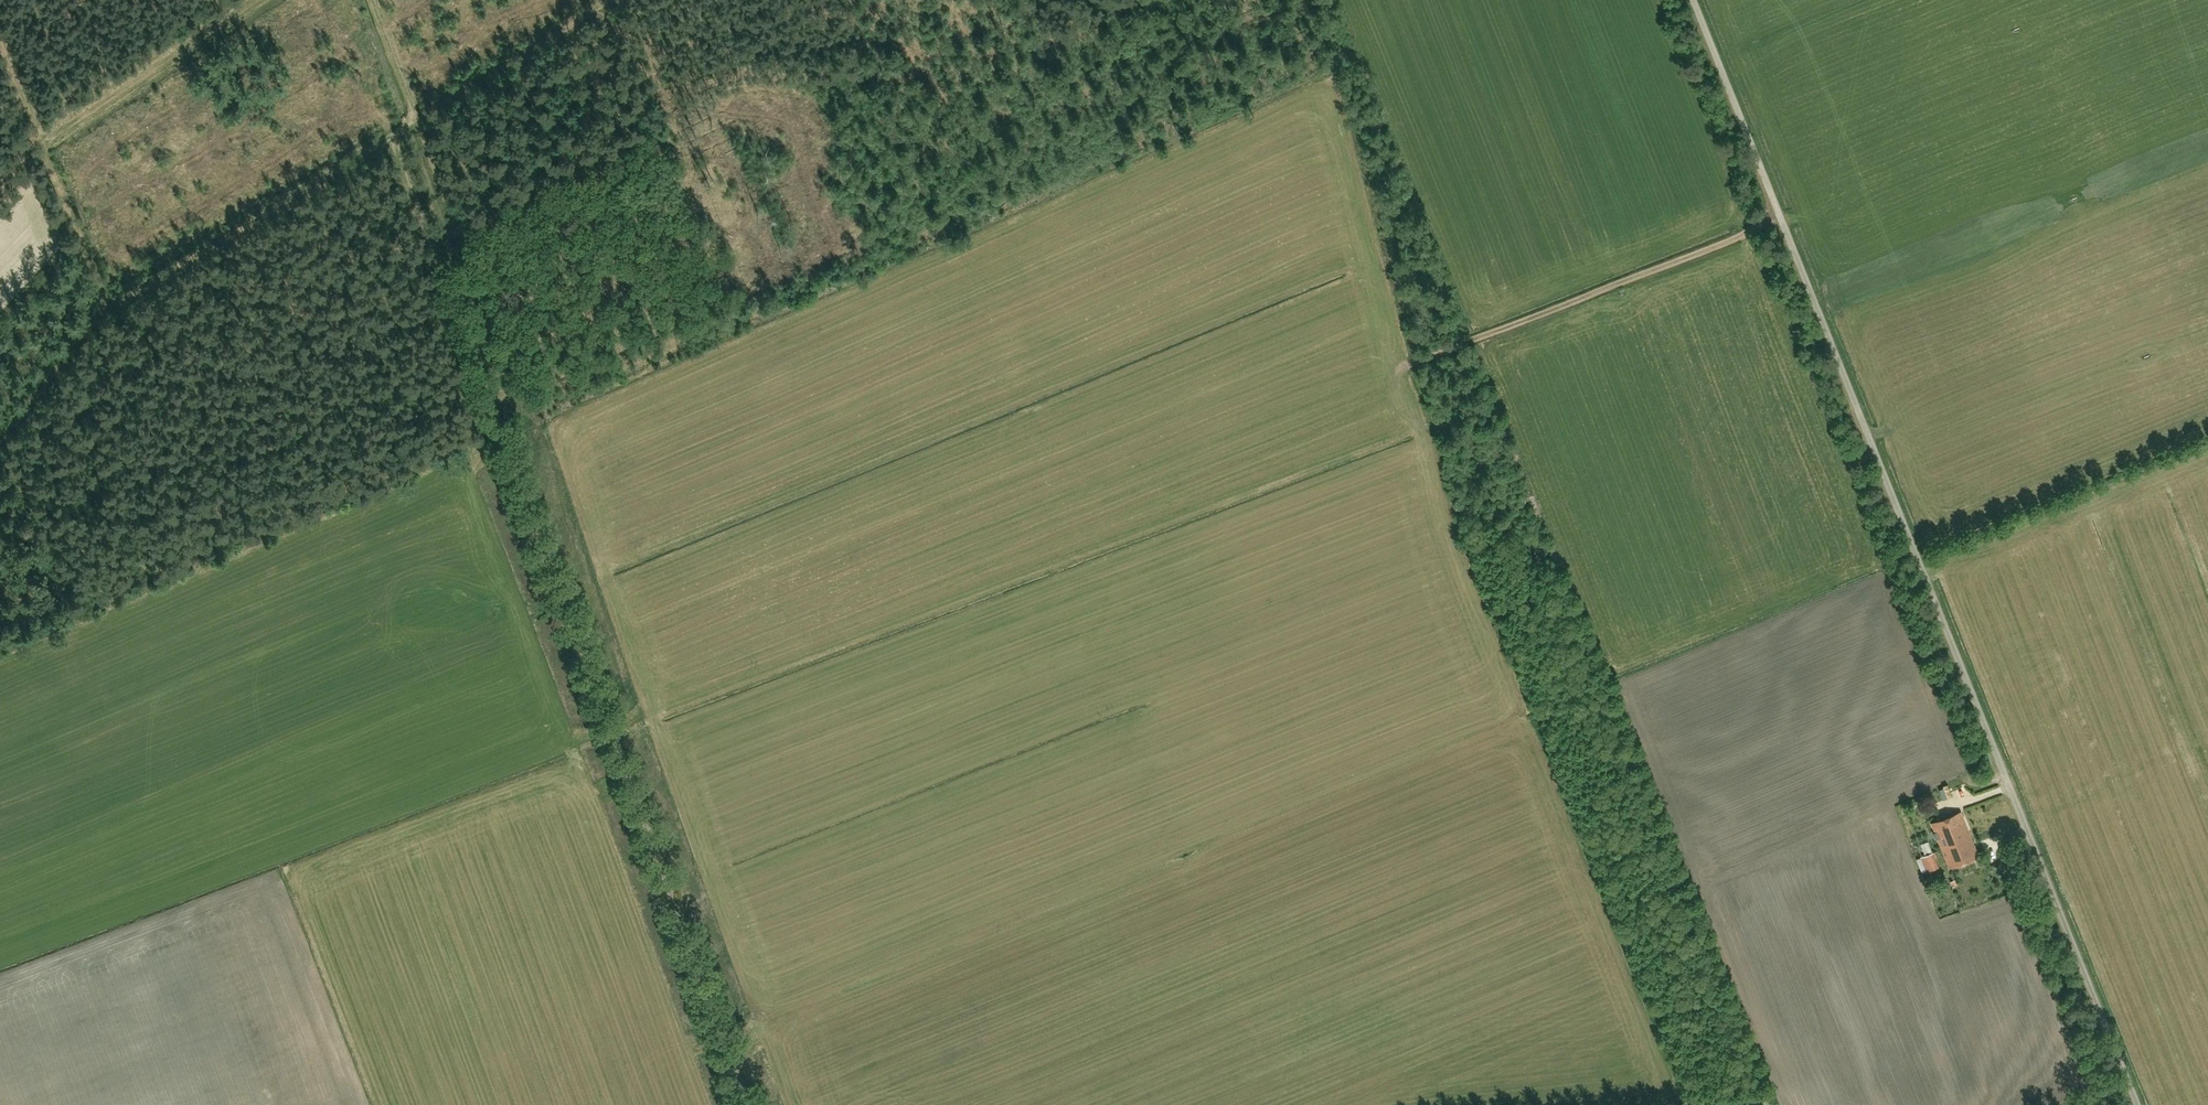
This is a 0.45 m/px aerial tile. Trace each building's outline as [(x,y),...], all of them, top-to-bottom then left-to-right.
[(1942,786),(1947,798),(1952,796),(1947,784),(1942,786)] [(1961,811),(1931,823),(1948,869),(1978,857),(1961,811)] [(1939,867),(1933,852),(1920,857),(1926,872),(1939,867)]
